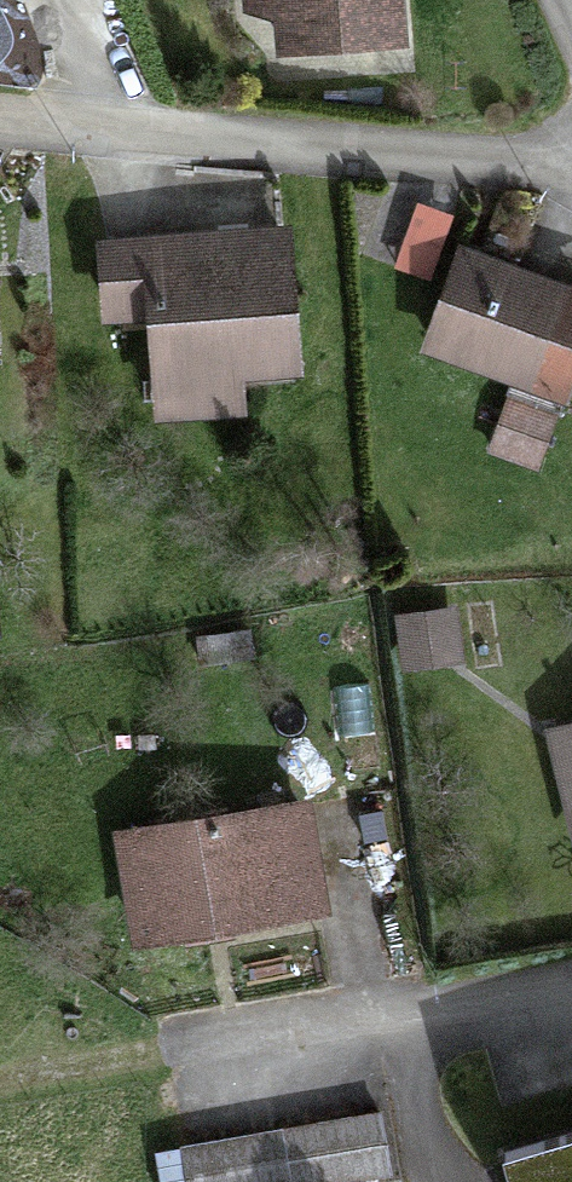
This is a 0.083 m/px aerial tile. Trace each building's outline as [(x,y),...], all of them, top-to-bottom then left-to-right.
[(267,7),(268,47),(397,42),(395,0),(250,0),(267,7)] [(289,240),(105,247),(108,320),(158,319),(161,422),(246,419),(244,365),(293,363),(289,240)] [(461,264),(428,351),(533,390),(565,302),(461,264)] [(459,620),(398,622),(400,664),(461,662),(459,620)] [(550,737),(571,829),(571,731),(550,737)] [(309,809),(126,835),(141,942),(324,916),(309,809)] [(187,1153),(192,1181),(359,1181),(385,1177),(375,1120),(187,1153)] [(506,1156),(515,1181),(571,1181),(571,1135),(506,1156)]
